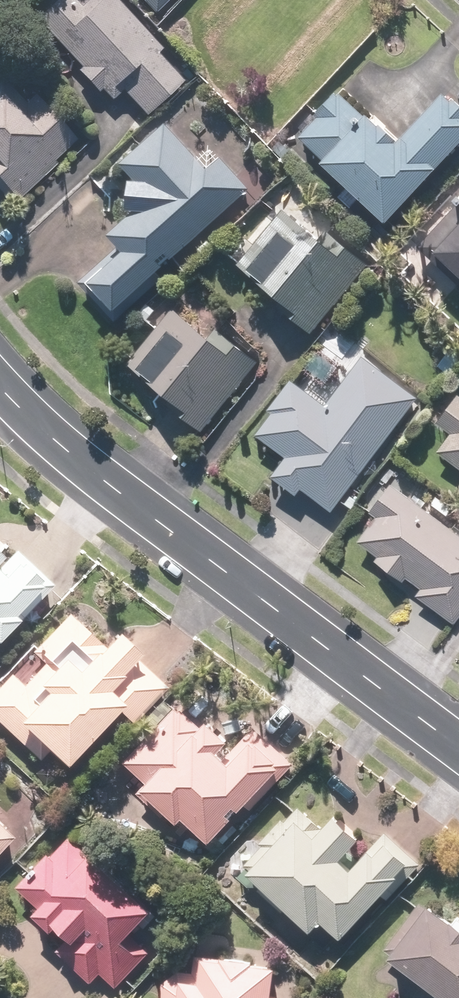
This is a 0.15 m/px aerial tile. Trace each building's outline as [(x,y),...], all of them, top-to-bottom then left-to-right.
[(29,21),(98,98),(113,85),(142,117),(176,87),(151,59),(159,52),(112,0),(89,0),(80,9),(72,0),(52,0),(29,21)] [(146,21),(171,0),(128,0),(146,21)] [(6,207),(50,169),(47,166),(72,144),(31,96),(20,105),(0,83),(0,200),(6,207)] [(338,95),(293,140),(320,166),(315,170),(376,231),(458,149),(458,115),(440,97),(393,144),(382,133),(379,136),(338,95)] [(165,264),(246,193),(208,148),(192,161),(162,126),(113,169),(132,189),(121,190),(118,217),(124,218),(97,242),(108,254),(73,285),(111,328),(173,274),(165,264)] [(412,250),(458,294),(458,200),(412,250)] [(230,266),(309,334),(367,267),(323,229),(317,237),(281,206),(230,266)] [(203,340),(169,312),(121,370),(202,435),(256,368),(210,331),(203,340)] [(451,346),(434,369),(452,382),(458,372),(458,352),(451,346)] [(329,510),(415,399),(361,358),(323,407),(290,381),(248,436),(281,462),(265,482),(288,499),(298,485),(329,510)] [(452,394),(425,430),(442,442),(432,455),(458,476),(458,400),(452,394)] [(388,488),(365,520),(373,526),(359,546),(378,560),(373,566),(454,626),(458,619),(458,539),(388,488)] [(45,586),(0,544),(0,635),(45,586)] [(63,615),(0,683),(0,730),(35,762),(42,755),(56,768),(110,710),(128,727),(163,689),(143,670),(150,663),(116,632),(97,652),(63,615)] [(197,727),(172,704),(118,764),(142,785),(130,799),(169,833),(177,824),(203,848),(237,810),(245,817),(292,765),(253,731),(221,767),(212,758),(221,748),(197,727)] [(234,869),(240,875),(301,936),(309,929),(329,948),(376,901),(379,904),(416,867),(384,834),(344,874),(332,863),(354,841),(328,814),(315,827),(295,807),(234,869)] [(48,862),(42,857),(12,890),(33,909),(25,919),(56,947),(51,952),(88,985),(95,978),(111,993),(141,960),(122,942),(147,915),(65,842),(48,862)] [(415,904),(381,949),(388,954),(373,974),(405,997),(458,997),(458,918),(456,916),(448,927),(415,904)] [(174,975),(159,985),(158,997),(265,997),(266,969),(248,969),(248,961),(191,958),(190,975),(174,975)]
